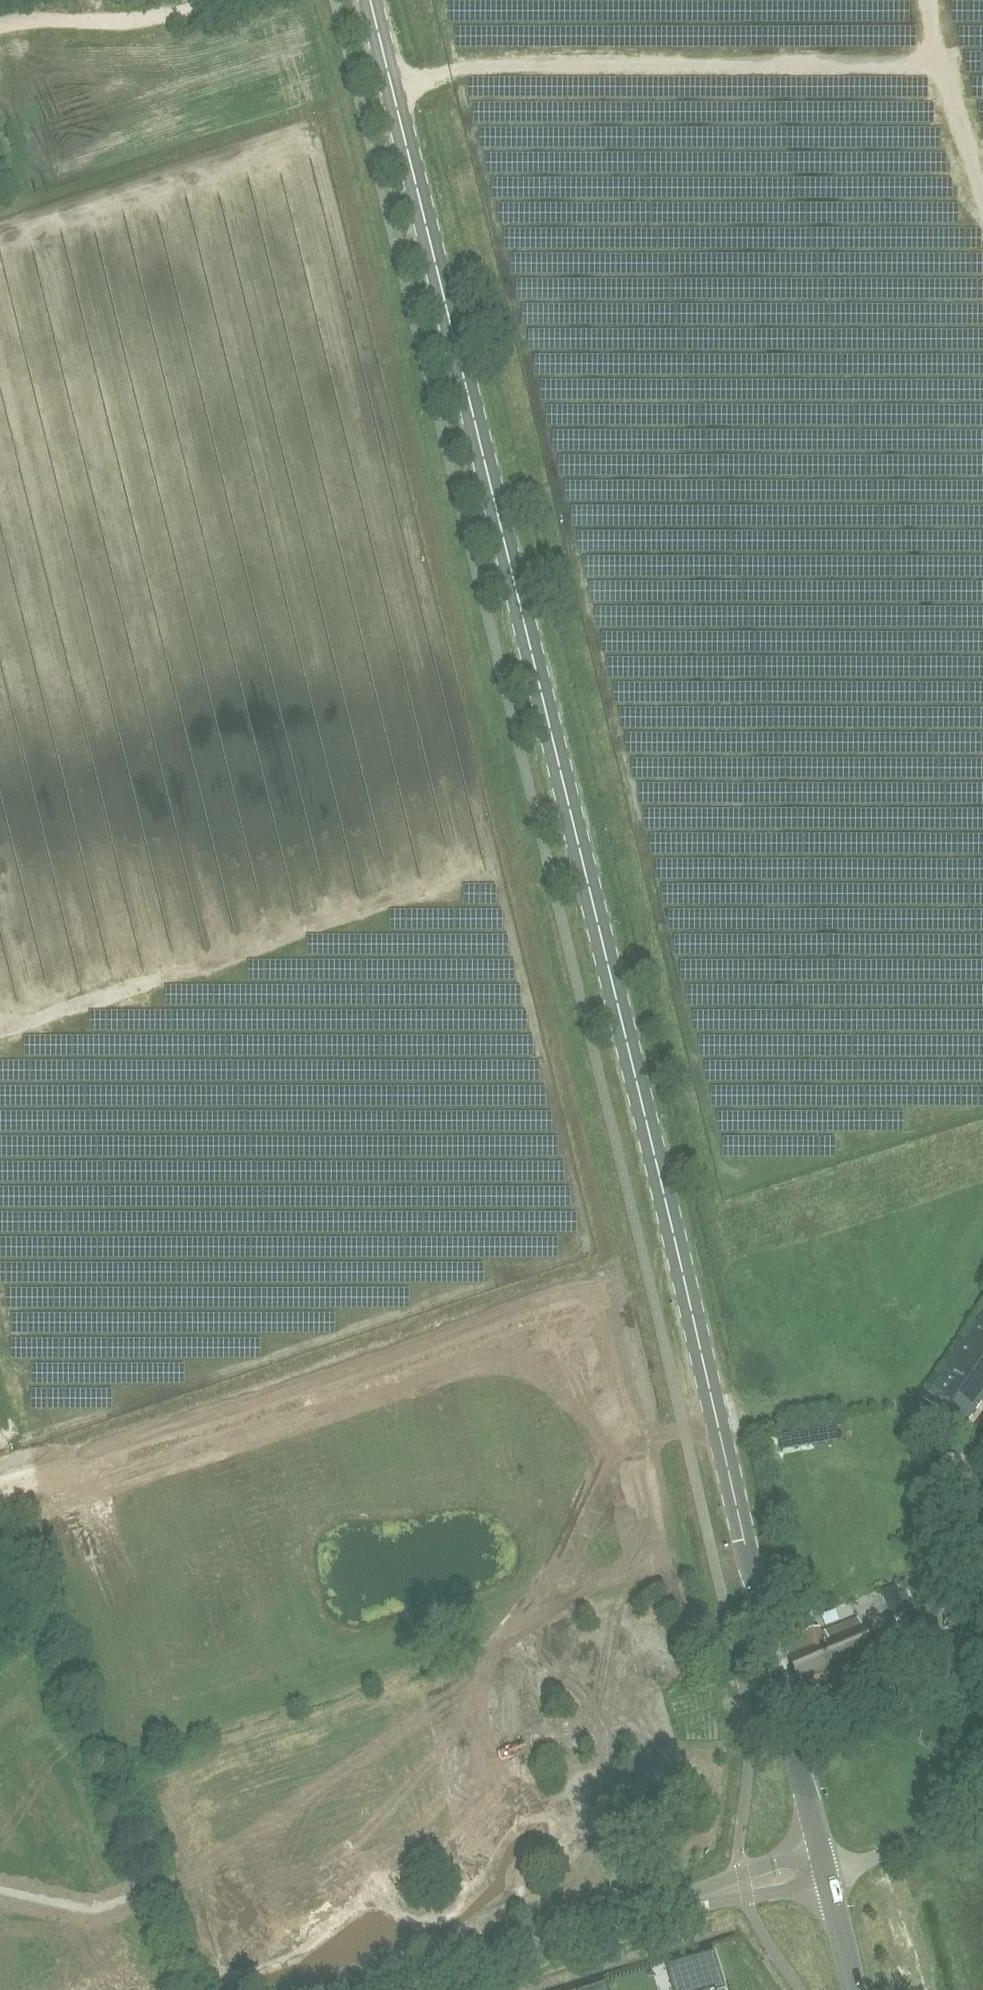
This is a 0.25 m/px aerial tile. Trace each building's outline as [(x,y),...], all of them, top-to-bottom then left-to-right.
[(982,1397),(982,1318),(926,1401),(963,1426),(982,1397)] [(909,1616),(918,1634),(937,1625),(928,1607),(909,1616)] [(829,1686),(876,1665),(857,1620),(822,1634),(820,1631),(804,1637),(806,1641),(788,1648),(804,1697),(829,1685),(829,1686)] [(726,1989),(714,1952),(666,1967),(673,1989),(725,1989),(726,1989)]
